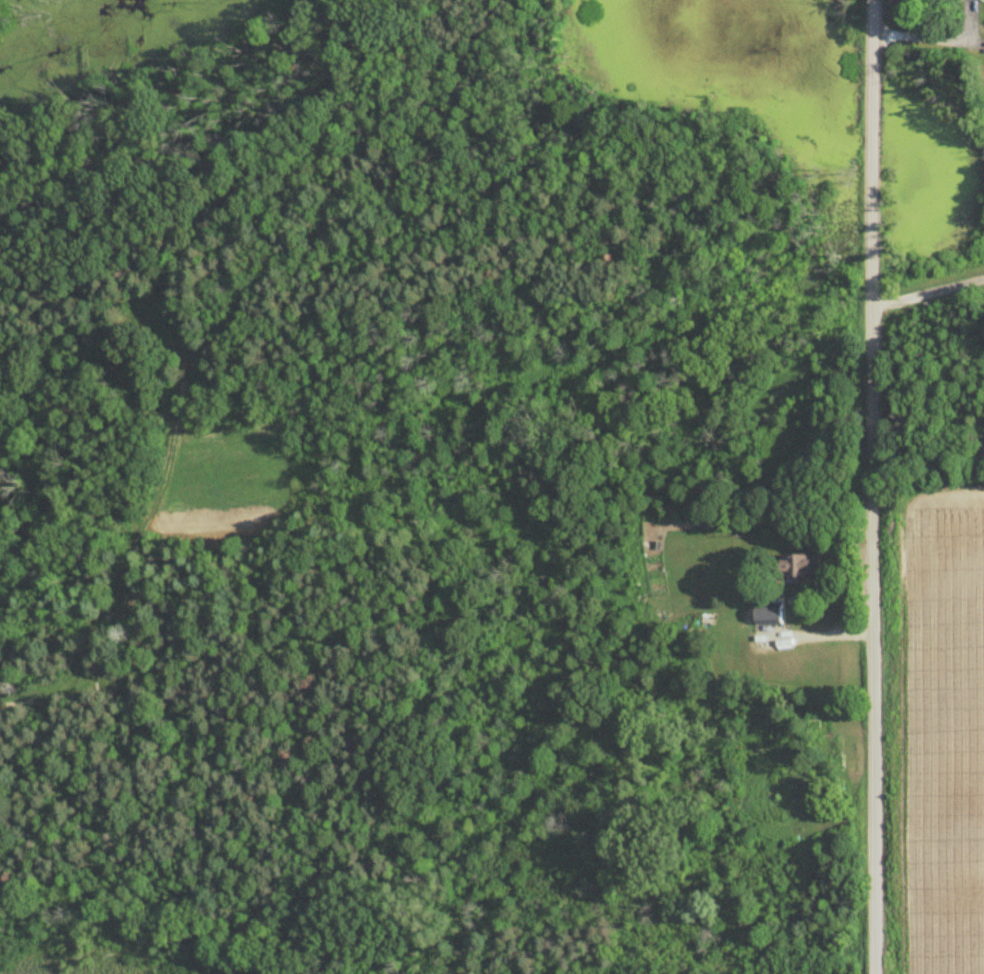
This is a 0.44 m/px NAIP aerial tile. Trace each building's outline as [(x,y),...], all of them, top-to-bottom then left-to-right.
[(818,578),(818,556),(784,556),(784,578),(818,578)] [(785,609),(758,609),(758,625),(785,625),(785,609)]
